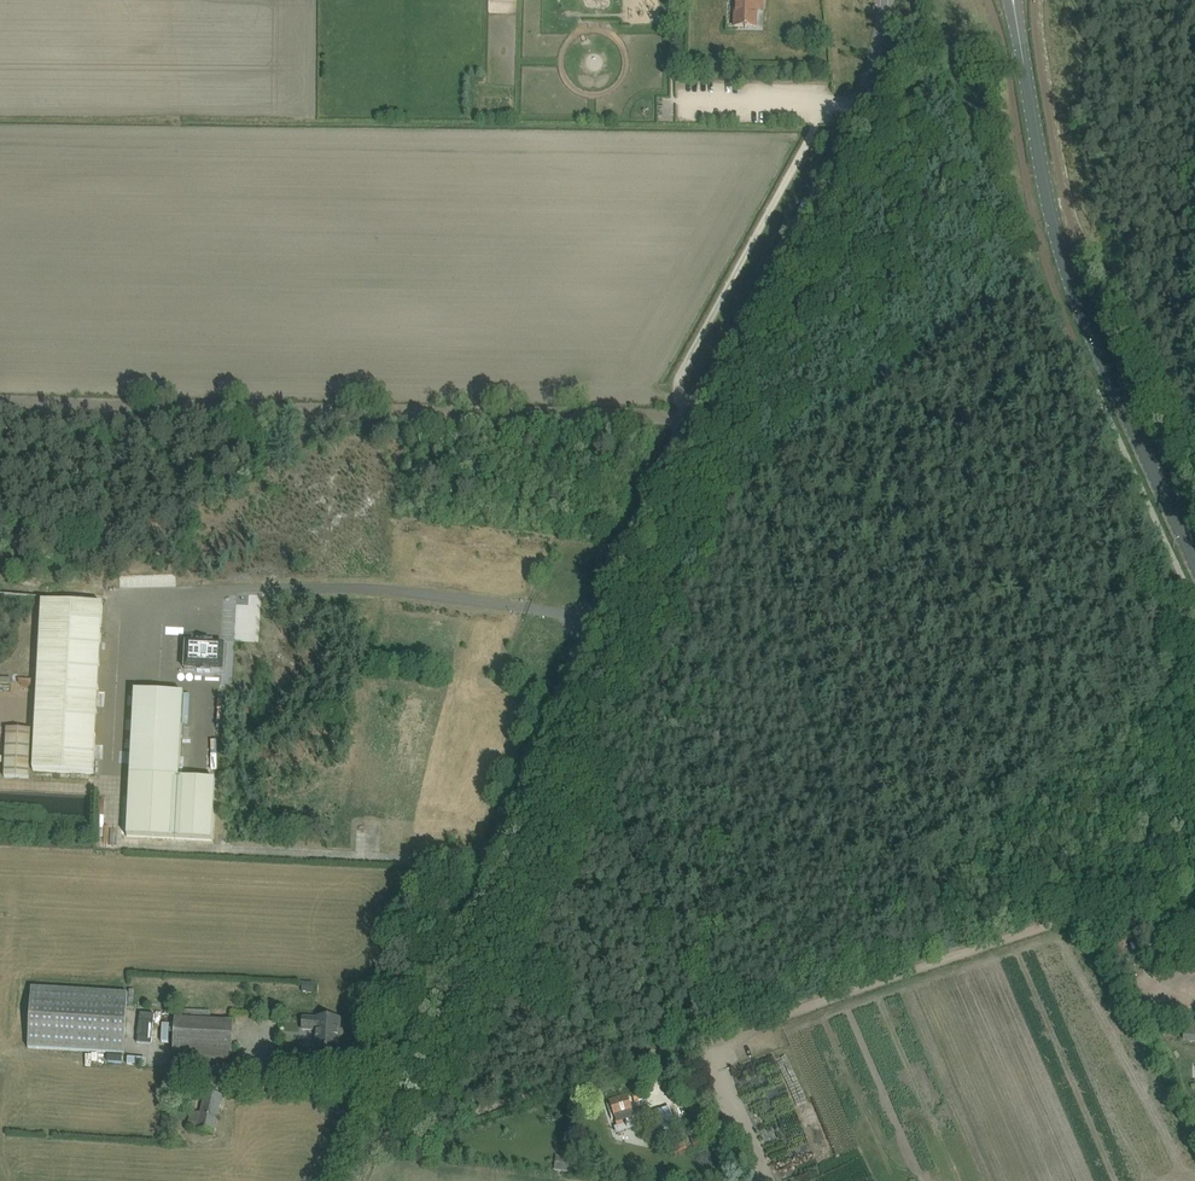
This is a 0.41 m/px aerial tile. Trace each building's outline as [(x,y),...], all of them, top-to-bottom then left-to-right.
[(756,10),(763,11),(764,0),(735,0),(734,27),(745,27),(745,28),(748,29),(748,27),(756,27),(756,10)] [(93,773),(101,604),(41,601),(32,770),(93,773)] [(185,642),(183,670),(196,671),(196,673),(211,674),(212,672),(224,672),(225,644),(213,644),(213,641),(197,641),(197,643),(185,642)] [(134,691),(127,837),(212,841),(215,781),(179,779),(183,693),(134,691)] [(31,730),(6,729),(4,777),(29,779),(31,730)] [(303,982),(302,992),(312,993),(313,983),(303,982)] [(124,1054),(128,994),(31,988),(29,1048),(124,1054)] [(172,1057),(219,1059),(231,1060),(233,1021),(211,1020),(211,1011),(175,1009),(172,1057)] [(304,1017),(303,1031),(317,1032),(316,1049),(339,1050),(339,1041),(337,1041),(338,1030),(340,1030),(340,1019),(304,1017)] [(1184,1026),(1183,1040),(1193,1041),(1194,1030),(1194,1027),(1184,1026)] [(187,1128),(202,1131),(213,1134),(222,1096),(205,1092),(203,1101),(200,1113),(194,1111),(197,1099),(189,1097),(186,1110),(191,1111),(189,1121),(187,1128)] [(641,1093),(633,1096),(635,1102),(643,1099),(641,1093)] [(627,1098),(610,1103),(607,1104),(612,1119),(615,1118),(617,1126),(615,1126),(617,1133),(654,1121),(650,1107),(632,1113),(627,1098)] [(664,1117),(671,1133),(675,1131),(678,1136),(696,1127),(685,1107),(664,1117)]
